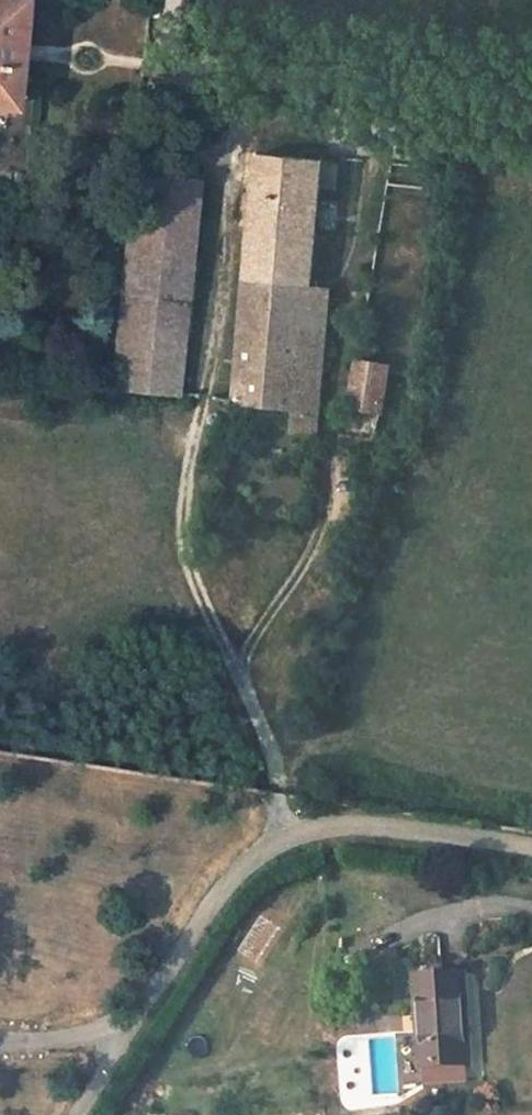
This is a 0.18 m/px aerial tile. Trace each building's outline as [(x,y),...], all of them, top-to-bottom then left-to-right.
[(8,108),(19,0),(0,0),(0,108),(8,108)] [(155,161),(132,157),(111,388),(175,395),(196,176),(166,173),(167,177),(153,176),(155,161)] [(322,165),(258,159),(245,271),(310,277),(322,165)] [(245,271),(236,368),(322,377),(332,289),(310,288),(310,277),(245,271)] [(388,367),(358,362),(349,405),(380,411),(388,367)] [(322,377),(236,368),(230,422),(315,432),(322,377)] [(462,978),(417,981),(420,1068),(468,1067),(462,978)]
